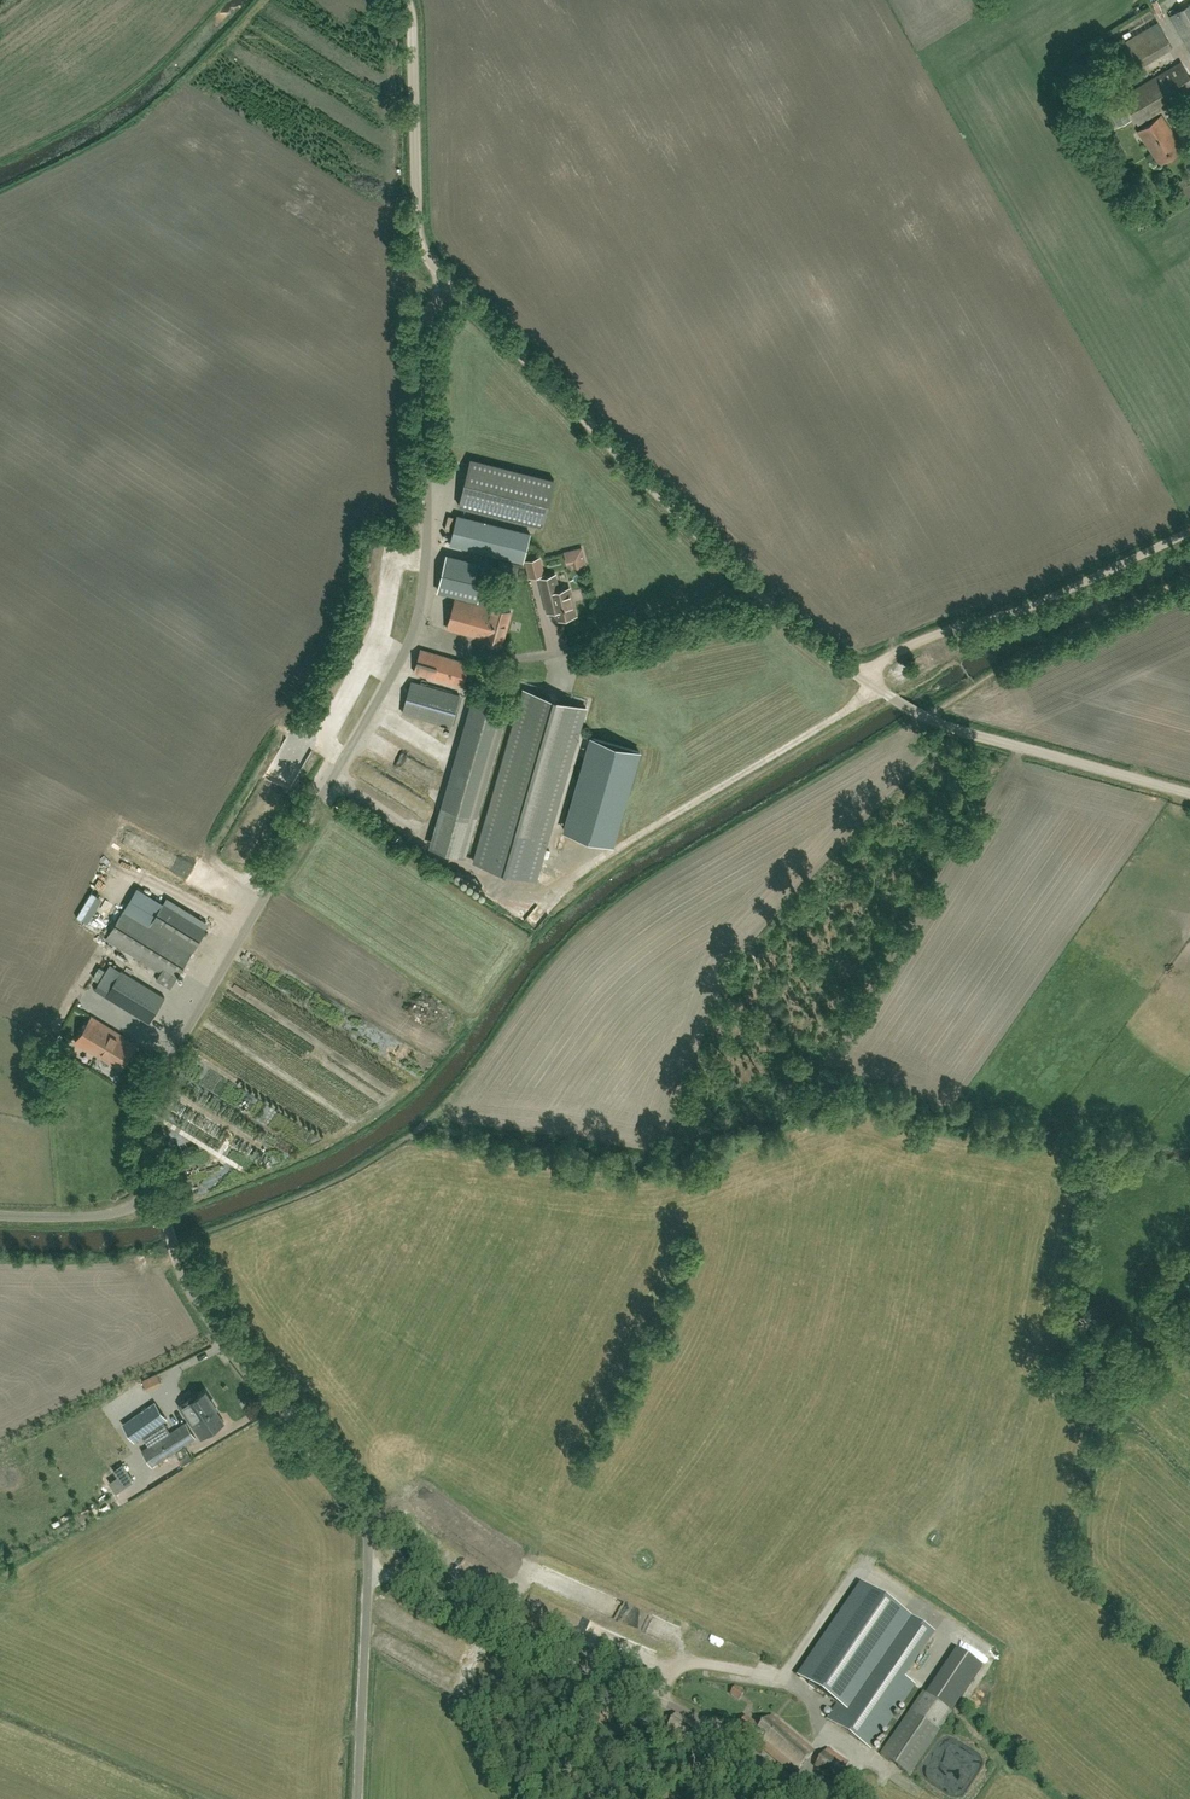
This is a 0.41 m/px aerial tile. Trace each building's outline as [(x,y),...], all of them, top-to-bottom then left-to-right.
[(1170,16),(1189,51),(1189,5),(1170,16)] [(1124,42),(1139,67),(1175,45),(1160,21),(1124,42)] [(1189,85),(1189,76),(1181,63),(1123,97),(1135,118),(1189,85)] [(1095,101),(1111,94),(1107,84),(1091,91),(1095,101)] [(1067,108),(1088,97),(1082,86),(1061,98),(1067,108)] [(1118,127),(1132,120),(1124,105),(1110,112),(1118,127)] [(1160,164),(1184,148),(1162,115),(1138,132),(1160,164)] [(554,479),(471,458),(459,506),(542,527),(554,479)] [(530,533),(457,515),(450,544),(523,562),(530,533)] [(572,572),(591,567),(585,546),(567,551),(572,572)] [(498,573),(516,577),(520,564),(501,559),(498,573)] [(525,561),(529,577),(539,575),(535,559),(525,561)] [(477,601),(479,594),(484,575),(445,566),(439,592),(477,601)] [(544,601),(552,599),(557,619),(559,618),(562,620),(568,619),(569,616),(575,615),(569,588),(554,592),(550,576),(539,579),(544,601)] [(494,598),(479,594),(477,601),(476,604),(456,599),(448,628),(484,638),(484,639),(485,640),(485,641),(486,644),(491,645),(494,644),(494,642),(501,644),(511,611),(492,606),(494,598)] [(464,686),(470,664),(422,651),(416,673),(464,686)] [(453,727),(461,696),(413,682),(405,714),(453,727)] [(535,879),(547,838),(586,708),(525,690),(474,861),(535,879)] [(484,702),(452,810),(441,849),(465,856),(508,710),(484,702)] [(640,751),(591,737),(564,831),(612,845),(640,751)] [(440,755),(440,742),(430,742),(430,755),(440,755)] [(429,786),(435,771),(426,767),(420,782),(429,786)] [(409,795),(404,809),(424,815),(428,801),(409,795)] [(236,900),(242,887),(234,883),(227,896),(236,900)] [(206,930),(163,903),(163,904),(137,888),(125,909),(150,925),(193,951),(206,930)] [(162,972),(157,979),(171,988),(192,953),(124,911),(107,938),(162,972)] [(149,1022),(165,997),(121,970),(106,996),(149,1022)] [(137,1044),(92,1016),(76,1042),(121,1069),(137,1044)] [(192,1361),(181,1367),(183,1372),(195,1366),(192,1361)] [(193,1424),(215,1409),(217,1407),(206,1391),(194,1399),(193,1397),(180,1406),(190,1420),(190,1419),(193,1424)] [(136,1440),(166,1419),(154,1403),(125,1424),(136,1440)] [(193,1424),(198,1430),(197,1431),(202,1438),(225,1423),(215,1409),(193,1424)] [(143,1451),(153,1466),(196,1438),(186,1422),(143,1451)] [(119,1431),(111,1435),(116,1443),(124,1439),(119,1431)] [(872,1749),(915,1686),(904,1678),(934,1634),(862,1586),(800,1678),(840,1705),(829,1720),(872,1749)] [(739,1701),(745,1693),(735,1687),(730,1695),(739,1701)] [(941,1730),(913,1711),(882,1756),(910,1775),(941,1730)] [(688,1746),(698,1729),(676,1716),(666,1733),(688,1746)] [(794,1776),(814,1752),(773,1716),(760,1729),(746,1719),(737,1731),(759,1746),(794,1776)] [(837,1781),(849,1763),(828,1749),(816,1767),(837,1781)]
